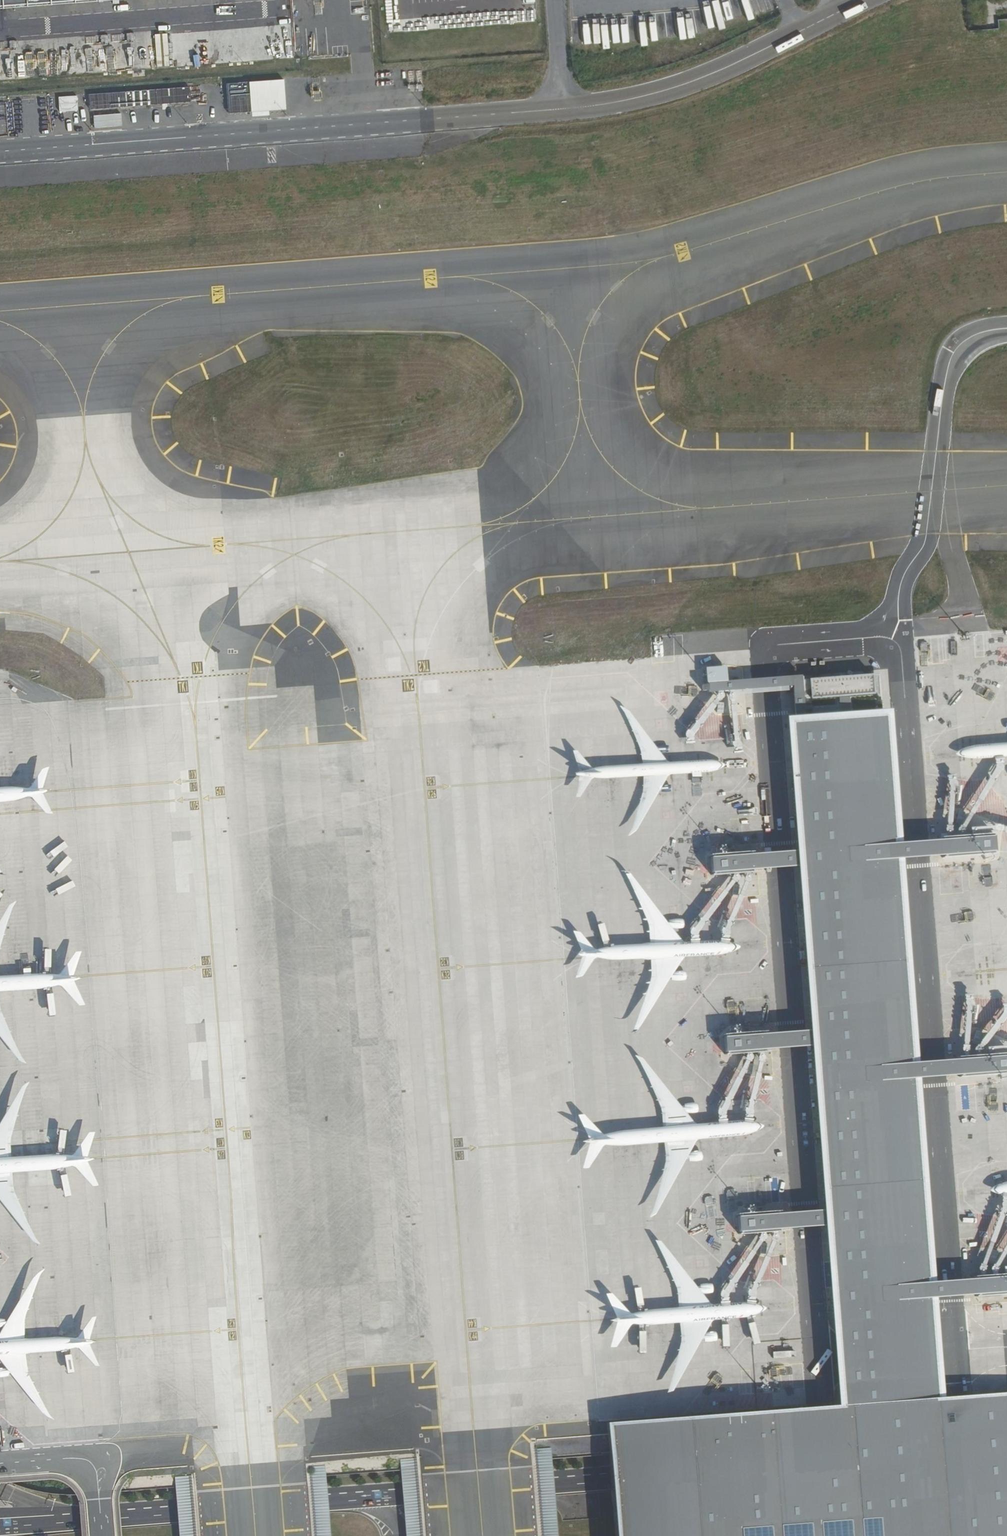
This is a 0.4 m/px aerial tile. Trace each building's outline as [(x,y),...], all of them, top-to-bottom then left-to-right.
[(268,26),(270,58),(296,56),(292,25),(268,26)] [(166,34),(155,33),(157,66),(168,65),(166,34)] [(228,113),(251,112),(268,110),(285,109),(282,79),(226,83),(228,113)] [(215,101),(214,85),(199,87),(200,102),(215,101)] [(91,111),(184,103),(189,102),(188,87),(178,88),(89,95),(91,111)] [(957,1400),(947,1400),(939,1298),(1006,1294),(1006,1280),(938,1286),(922,1079),(1006,1072),(1006,1058),(921,1064),(905,859),(998,854),(996,838),(904,844),(894,711),(882,711),(878,682),(805,687),(803,677),(707,684),(708,693),(794,688),(796,718),(790,719),(801,853),(714,859),(715,874),(802,868),(816,1032),(725,1039),(726,1055),(818,1048),(830,1207),(734,1214),(735,1230),(832,1224),(846,1408),(612,1430),(614,1454),(615,1465),(617,1489),(620,1535),(1006,1535),(1006,1396),(957,1400)]
